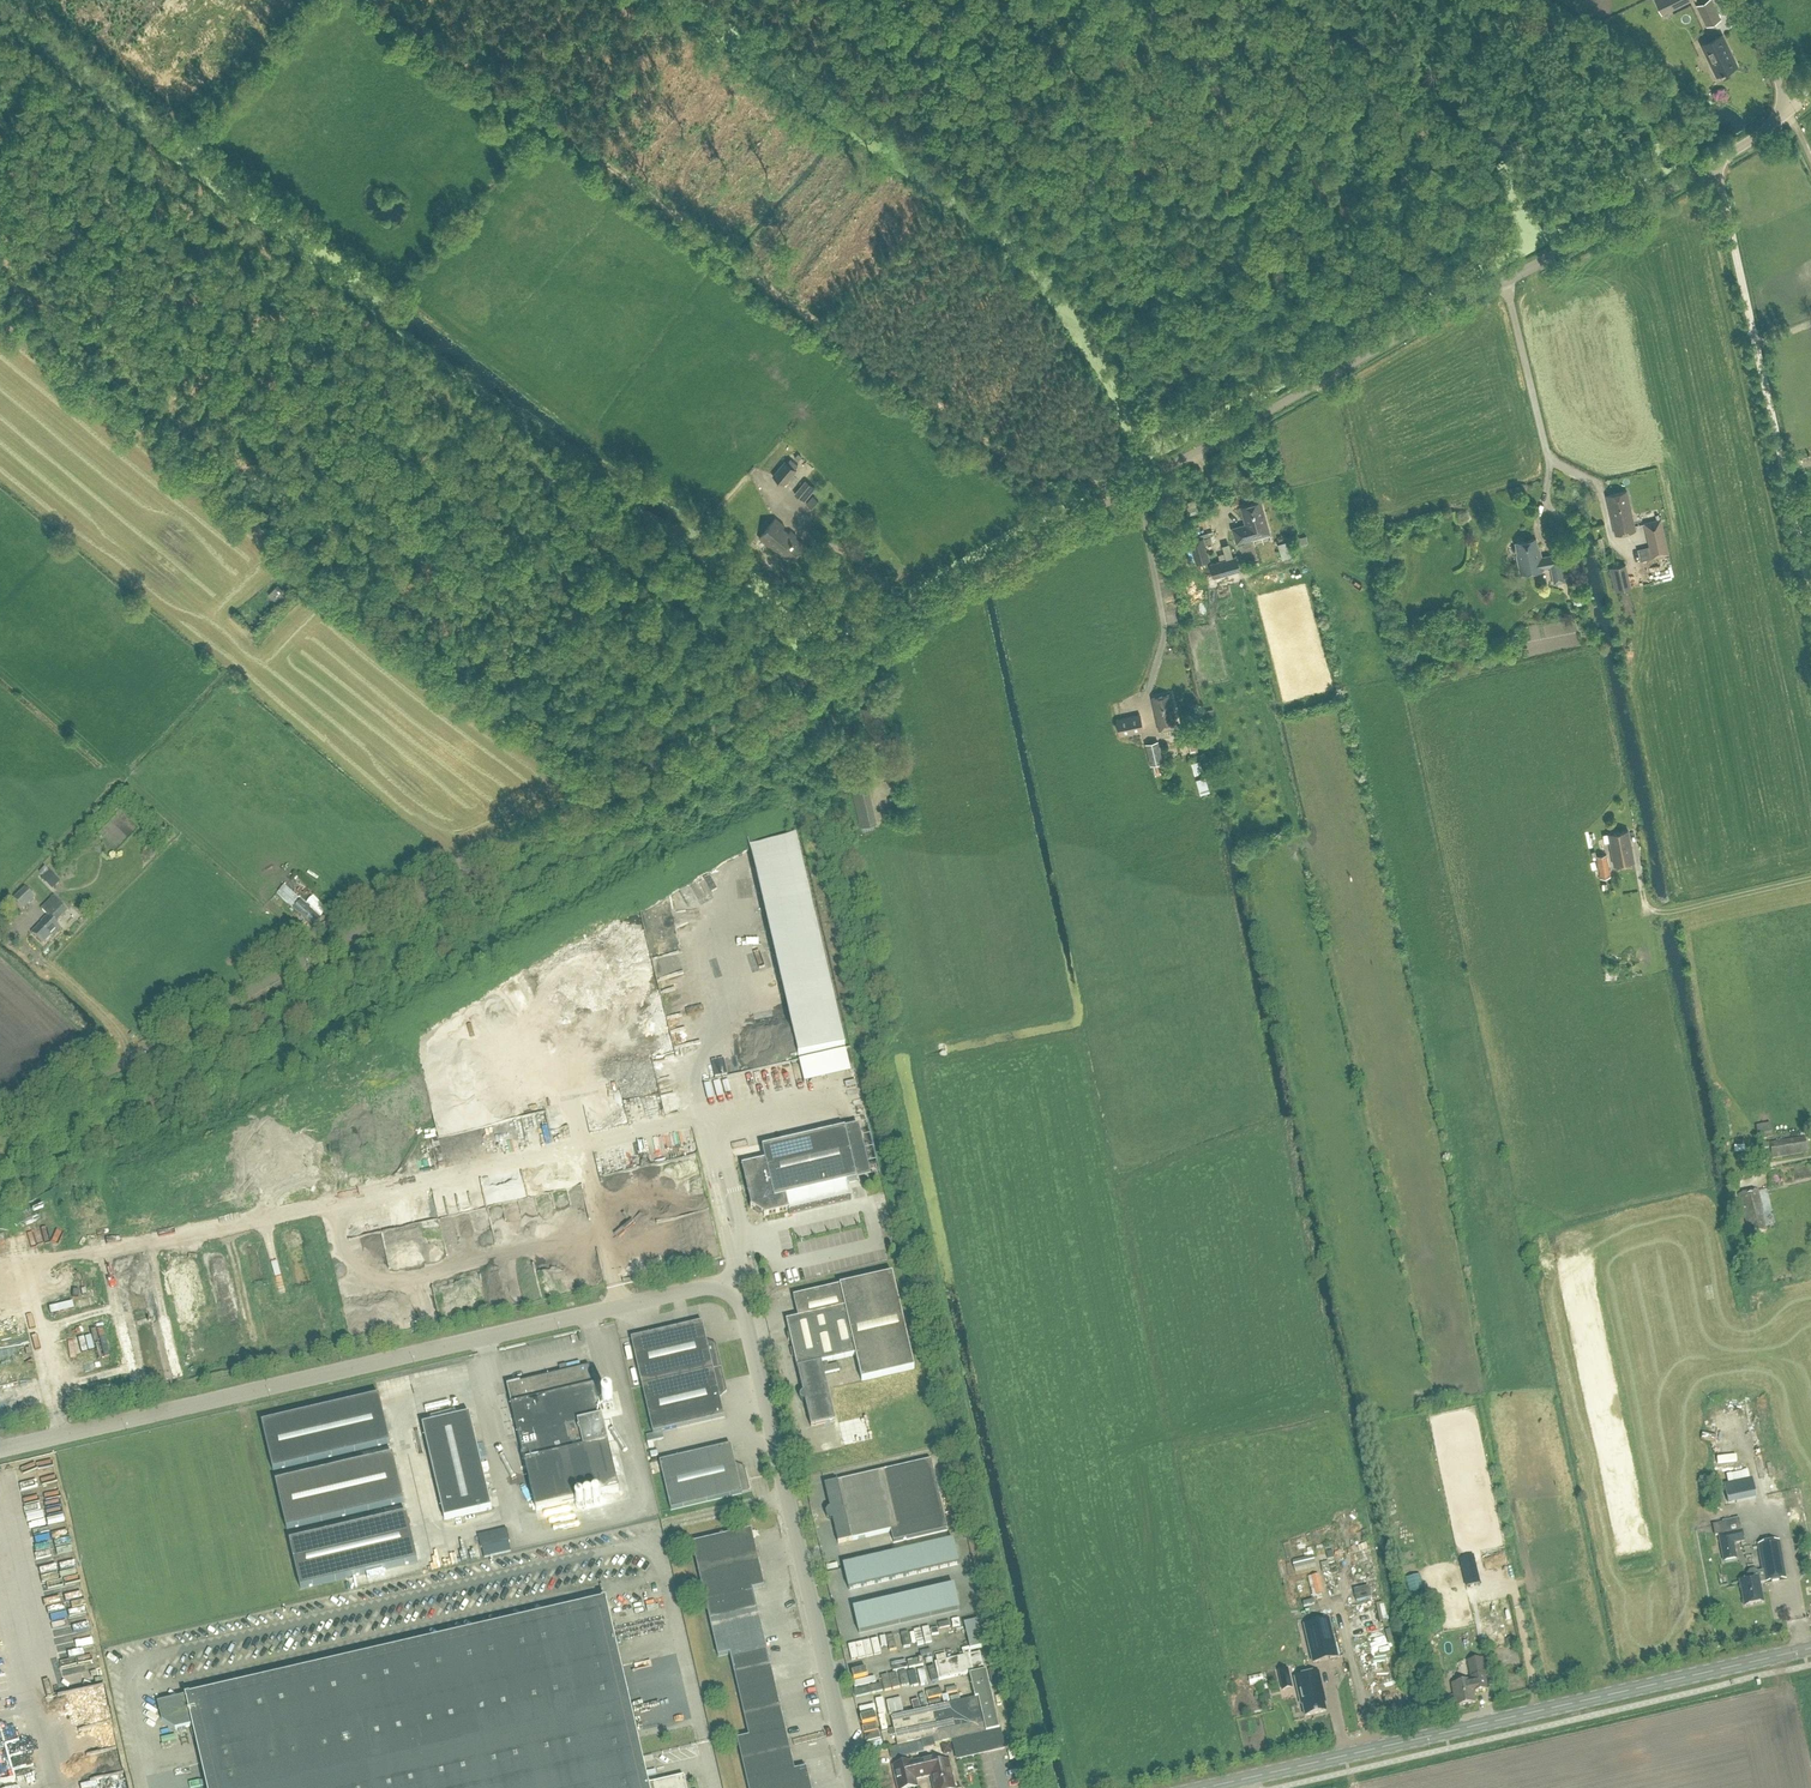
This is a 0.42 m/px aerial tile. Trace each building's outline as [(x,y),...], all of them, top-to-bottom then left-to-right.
[(1662,12),(1686,0),(1656,0),(1662,12)] [(1684,53),(1696,47),(1688,32),(1676,38),(1684,53)] [(1702,44),(1717,74),(1736,64),(1721,34),(1702,44)] [(797,469),(785,459),(772,474),(785,484),(797,469)] [(805,479),(794,493),(804,500),(815,487),(805,479)] [(1635,529),(1626,490),(1605,494),(1615,533),(1635,529)] [(812,507),(813,505),(818,499),(813,494),(806,503),(812,507)] [(1269,532),(1260,501),(1241,506),(1246,523),(1232,527),(1236,541),(1269,532)] [(791,529),(789,532),(782,527),(784,524),(775,517),(759,537),(776,551),(777,550),(791,561),(805,544),(795,536),(797,534),(791,529)] [(1640,560),(1652,557),(1669,553),(1661,517),(1643,522),(1649,545),(1637,548),(1640,560)] [(1196,562),(1210,558),(1203,537),(1190,541),(1196,562)] [(1565,579),(1559,552),(1540,556),(1536,537),(1515,542),(1519,560),(1518,560),(1520,572),(1543,567),(1543,566),(1551,565),(1554,581),(1565,579)] [(1210,562),(1214,577),(1239,570),(1235,556),(1210,562)] [(1615,590),(1627,587),(1622,564),(1610,567),(1615,590)] [(1577,581),(1568,583),(1571,598),(1580,596),(1577,581)] [(1176,725),(1169,693),(1151,697),(1158,729),(1176,725)] [(888,737),(880,702),(861,707),(869,742),(888,737)] [(1116,718),(1119,735),(1144,730),(1140,713),(1116,718)] [(1187,732),(1191,751),(1192,751),(1193,755),(1200,754),(1195,730),(1187,732)] [(1150,764),(1161,761),(1163,761),(1158,740),(1145,743),(1150,764)] [(1205,772),(1204,773),(1195,775),(1199,794),(1210,792),(1205,772)] [(874,821),(869,801),(865,779),(850,782),(860,824),(874,821)] [(1627,829),(1607,833),(1613,865),(1634,861),(1627,829)] [(837,1058),(796,842),(748,852),(789,1067),(837,1058)] [(1606,853),(1595,855),(1599,877),(1610,875),(1606,853)] [(40,875),(45,879),(54,889),(60,883),(50,874),(45,869),(40,875)] [(38,896),(29,886),(14,901),(23,910),(38,896)] [(305,886),(301,890),(309,898),(313,894),(305,886)] [(42,924),(32,935),(44,946),(52,938),(54,939),(62,931),(56,925),(69,912),(55,898),(42,911),(48,917),(42,924)] [(321,919),(301,901),(293,910),(313,928),(321,919)] [(1773,1138),(1770,1125),(1756,1128),(1759,1141),(1773,1138)] [(765,1162),(742,1168),(751,1208),(751,1210),(752,1210),(752,1209),(765,1217),(764,1218),(765,1218),(766,1217),(790,1211),(787,1199),(857,1182),(845,1130),(762,1149),(765,1162)] [(1768,1144),(1771,1162),(1807,1156),(1804,1138),(1768,1144)] [(862,1157),(864,1165),(871,1164),(869,1155),(862,1157)] [(495,1172),(496,1201),(522,1200),(520,1175),(517,1175),(517,1171),(495,1172)] [(1747,1225),(1750,1236),(1765,1233),(1760,1210),(1761,1210),(1757,1192),(1738,1196),(1743,1219),(1744,1218),(1745,1226),(1747,1225)] [(827,1363),(856,1356),(862,1382),(915,1370),(893,1276),(794,1298),(799,1320),(786,1323),(789,1335),(787,1338),(789,1342),(791,1344),(803,1395),(801,1396),(800,1398),(800,1400),(801,1402),(803,1403),(805,1403),(811,1428),(835,1423),(822,1364),(823,1364),(824,1368),(825,1375),(840,1372),(838,1365),(828,1367),(827,1363)] [(34,1289),(37,1312),(51,1311),(48,1287),(34,1289)] [(664,1439),(663,1433),(724,1418),(719,1395),(727,1393),(721,1370),(723,1369),(723,1368),(721,1369),(716,1345),(708,1347),(702,1324),(631,1340),(653,1435),(647,1437),(648,1443),(664,1439)] [(590,1368),(507,1387),(536,1512),(619,1493),(590,1368)] [(273,1472),(390,1445),(379,1398),(262,1425),(273,1472)] [(1749,1403),(1741,1404),(1741,1416),(1749,1415),(1749,1403)] [(470,1416),(423,1427),(445,1520),(492,1509),(470,1416)] [(731,1447),(660,1464),(671,1512),(752,1492),(750,1492),(744,1469),(736,1470),(731,1447)] [(275,1484),(286,1531),(404,1504),(393,1457),(275,1484)] [(1764,1473),(1771,1471),(1770,1461),(1762,1462),(1764,1473)] [(930,1462),(885,1473),(838,1483),(825,1486),(830,1510),(828,1511),(826,1514),(827,1519),(831,1521),(833,1521),(838,1545),(851,1542),(891,1532),(894,1543),(946,1531),(930,1462)] [(1728,1477),(1729,1485),(1724,1486),(1728,1505),(1756,1499),(1752,1480),(1748,1481),(1746,1473),(1728,1477)] [(1480,1481),(1483,1493),(1491,1491),(1488,1480),(1480,1481)] [(407,1515),(289,1543),(300,1590),(418,1563),(407,1515)] [(1718,1522),(1719,1534),(1738,1532),(1736,1520),(1718,1522)] [(1306,1533),(1310,1542),(1326,1535),(1322,1526),(1306,1533)] [(1350,1540),(1366,1536),(1364,1528),(1348,1532),(1350,1540)] [(481,1550),(510,1543),(507,1531),(478,1537),(481,1550)] [(692,1545),(718,1658),(730,1656),(749,1739),(737,1741),(748,1787),(811,1787),(807,1769),(795,1772),(753,1591),(765,1588),(752,1531),(692,1545)] [(1718,1537),(1722,1556),(1724,1563),(1737,1560),(1735,1553),(1734,1545),(1744,1543),(1742,1532),(1718,1537)] [(953,1542),(843,1567),(848,1591),(958,1565),(953,1542)] [(1740,1583),(1744,1607),(1763,1604),(1759,1585),(1765,1583),(1766,1584),(1786,1581),(1779,1542),(1758,1546),(1763,1572),(1758,1572),(1754,1570),(1749,1571),(1746,1575),(1748,1581),(1740,1583)] [(953,1587),(853,1610),(858,1634),(959,1611),(953,1587)] [(846,1592),(847,1599),(866,1594),(864,1588),(846,1592)] [(1771,1600),(1773,1610),(1784,1607),(1781,1597),(1771,1600)] [(606,1602),(607,1602),(606,1600),(605,1601),(187,1698),(187,1697),(186,1698),(158,1705),(162,1723),(176,1731),(193,1727),(207,1787),(649,1787),(606,1602)] [(1304,1626),(1313,1664),(1337,1658),(1329,1620),(1304,1626)] [(1424,1637),(1419,1649),(1427,1653),(1432,1641),(1424,1637)] [(1507,1647),(1515,1646),(1513,1638),(1505,1640),(1507,1647)] [(1386,1652),(1385,1646),(1375,1647),(1376,1654),(1386,1652)] [(230,1665),(238,1653),(233,1650),(225,1661),(230,1665)] [(897,1747),(916,1743),(934,1739),(935,1746),(953,1742),(957,1761),(1004,1750),(986,1672),(984,1673),(980,1654),(969,1657),(969,1656),(935,1664),(939,1681),(973,1673),(973,1675),(970,1676),(975,1700),(891,1719),(897,1747)] [(1474,1693),(1487,1691),(1482,1660),(1468,1663),(1471,1679),(1470,1679),(1471,1682),(1451,1686),(1456,1708),(1475,1704),(1474,1693)] [(1456,1665),(1457,1674),(1466,1673),(1465,1663),(1456,1665)] [(886,1671),(884,1664),(867,1668),(868,1675),(886,1671)] [(1326,1704),(1319,1674),(1295,1679),(1301,1706),(1302,1706),(1305,1717),(1326,1712),(1324,1704),(1326,1704)] [(9,1711),(0,1713),(0,1722),(1,1726),(13,1723),(9,1711)] [(168,1737),(160,1750),(165,1753),(173,1739),(168,1737)] [(919,1753),(917,1743),(898,1748),(900,1758),(919,1753)] [(916,1781),(931,1778),(933,1787),(955,1787),(949,1762),(938,1765),(936,1758),(893,1768),(897,1787),(918,1787),(916,1781)]
